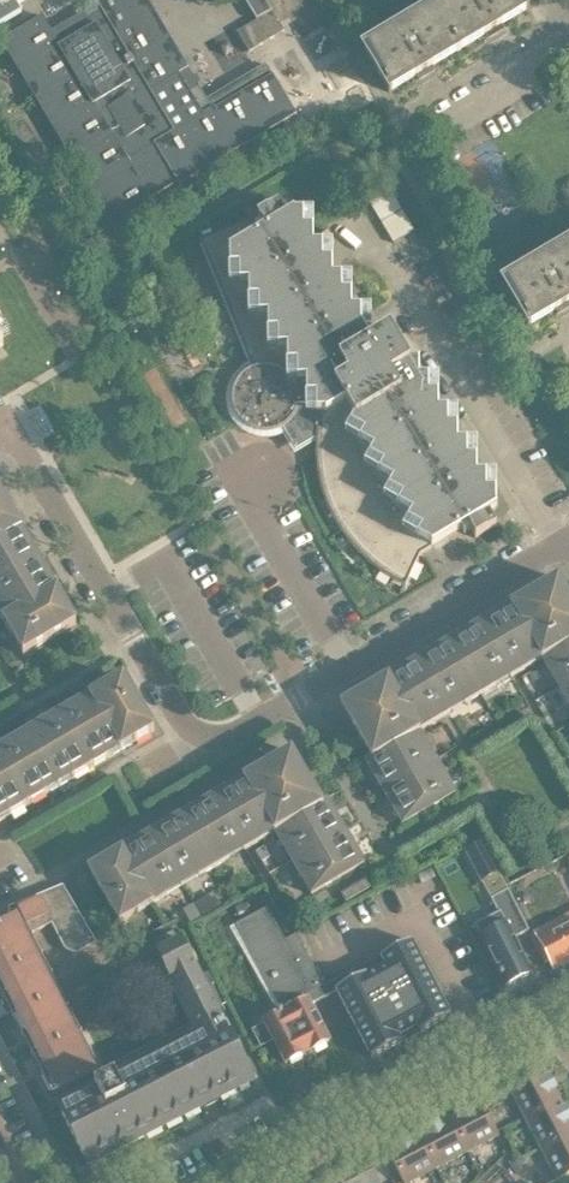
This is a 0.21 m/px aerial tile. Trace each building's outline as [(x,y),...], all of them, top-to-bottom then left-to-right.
[(95,196),(119,236),(117,237),(118,238),(160,214),(159,212),(157,213),(147,195),(155,190),(156,193),(176,181),(178,184),(179,183),(178,181),(235,147),(236,149),(237,148),(236,147),(293,113),(294,114),(295,113),(272,74),(265,63),(206,98),(186,66),(185,67),(145,0),(99,0),(96,1),(97,2),(85,9),(88,13),(80,18),(78,14),(57,27),(59,31),(52,36),(41,17),(42,16),(42,15),(0,39),(1,41),(2,40),(71,155),(69,156),(70,157),(72,156),(88,184),(95,196)] [(257,19),(271,10),(266,0),(245,0),(256,19),(256,18),(257,19)] [(503,27),(500,23),(528,6),(525,0),(447,0),(449,3),(437,10),(434,6),(434,7),(458,48),(485,32),(488,36),(503,27)] [(388,90),(415,74),(416,73),(418,77),(433,68),(431,64),(458,48),(434,7),(433,7),(435,11),(423,19),(420,14),(377,40),(380,44),(368,51),(366,47),(363,48),(388,90)] [(283,30),(271,10),(257,19),(247,24),(259,44),(283,30)] [(106,108),(124,138),(142,127),(124,97),(106,108)] [(394,191),(373,202),(394,239),(414,228),(394,191)] [(316,457),(317,464),(318,472),(319,479),(321,486),(323,492),(325,499),(327,506),(330,512),(334,518),(337,524),(341,530),(344,536),(349,541),(353,547),(358,552),(363,557),(368,561),(373,566),(379,570),(385,574),(396,580),(405,585),(419,553),(467,524),(474,537),(496,524),(488,512),(495,508),(409,362),(410,362),(390,328),(369,340),(292,211),(285,215),(278,203),(257,215),(259,219),(252,223),(250,219),(200,239),(252,366),(249,368),(246,370),(243,372),(241,374),(238,377),(236,380),(235,383),(233,386),(232,390),(232,393),(231,397),(231,400),(232,404),(233,407),(234,411),(235,414),(237,417),(239,420),(242,422),(245,425),(248,427),(251,428),(254,430),(257,431),(261,431),(264,432),(268,431),(271,431),(275,430),(278,429),(281,427),(284,426),(287,423),(290,421),(292,418),(316,436),(316,451),(316,457)] [(562,253),(560,249),(517,275),(519,279),(508,286),(506,282),(503,283),(527,325),(556,308),(558,312),(568,305),(568,249),(562,253)] [(4,602),(0,604),(0,616),(12,637),(21,632),(25,637),(15,643),(22,654),(75,623),(0,495),(0,595),(4,602)] [(526,595),(340,704),(370,755),(363,759),(402,823),(455,792),(419,730),(541,658),(568,706),(568,597),(557,577),(526,595)] [(153,730),(122,677),(111,684),(116,693),(110,696),(105,687),(75,705),(80,714),(48,733),(43,724),(13,741),(18,750),(0,761),(0,820),(153,730)] [(290,750),(259,768),(88,869),(119,922),(274,831),(310,893),(363,862),(326,797),(320,801),(290,750)] [(342,902),(370,886),(365,878),(338,894),(342,902)] [(66,1099),(93,1085),(89,1076),(93,1073),(23,937),(49,924),(67,954),(68,955),(69,956),(70,956),(71,956),(72,956),(96,942),(62,885),(19,911),(21,914),(15,918),(15,917),(0,924),(0,992),(52,1095),(62,1090),(66,1099)] [(513,937),(528,930),(507,889),(490,898),(497,912),(474,924),(505,986),(531,973),(513,937)] [(310,1004),(327,994),(323,986),(322,985),(296,934),(284,940),(267,907),(235,923),(278,1008),(275,1009),(277,1014),(263,1021),(264,1024),(252,1030),(260,1045),(272,1039),(278,1050),(277,1051),(280,1056),(281,1056),(284,1063),(289,1061),(290,1063),(301,1058),(299,1055),(328,1040),(310,1004)] [(553,968),(568,959),(568,920),(561,924),(558,919),(530,933),(544,962),(549,960),(553,968)] [(156,953),(196,1033),(222,1020),(181,940),(177,942),(172,932),(153,941),(158,952),(156,953)] [(450,1015),(410,939),(379,956),(380,957),(323,986),(327,994),(335,990),(370,1057),(401,1041),(398,1035),(416,1026),(419,1032),(450,1015)] [(56,1104),(57,1104),(87,1164),(204,1104),(203,1102),(212,1098),(213,1100),(252,1079),(222,1020),(196,1033),(93,1085),(66,1099),(56,1104)] [(523,1116),(559,1097),(553,1086),(555,1085),(551,1079),(550,1077),(549,1078),(543,1067),(508,1085),(523,1116)] [(523,1116),(539,1147),(568,1131),(568,1113),(566,1108),(565,1109),(559,1097),(523,1116)] [(448,1116),(466,1151),(498,1135),(479,1099),(466,1106),(466,1105),(458,1109),(458,1110),(448,1116)] [(428,1126),(417,1131),(436,1167),(466,1151),(448,1116),(436,1122),(435,1121),(427,1125),(428,1126)] [(417,1131),(405,1138),(404,1137),(396,1141),(397,1142),(386,1148),(404,1182),(406,1182),(436,1167),(417,1131)] [(539,1147),(556,1179),(568,1172),(568,1131),(539,1147)] [(345,1169),(319,1182),(380,1182),(367,1158),(354,1164),(353,1162),(343,1167),(345,1169)]
